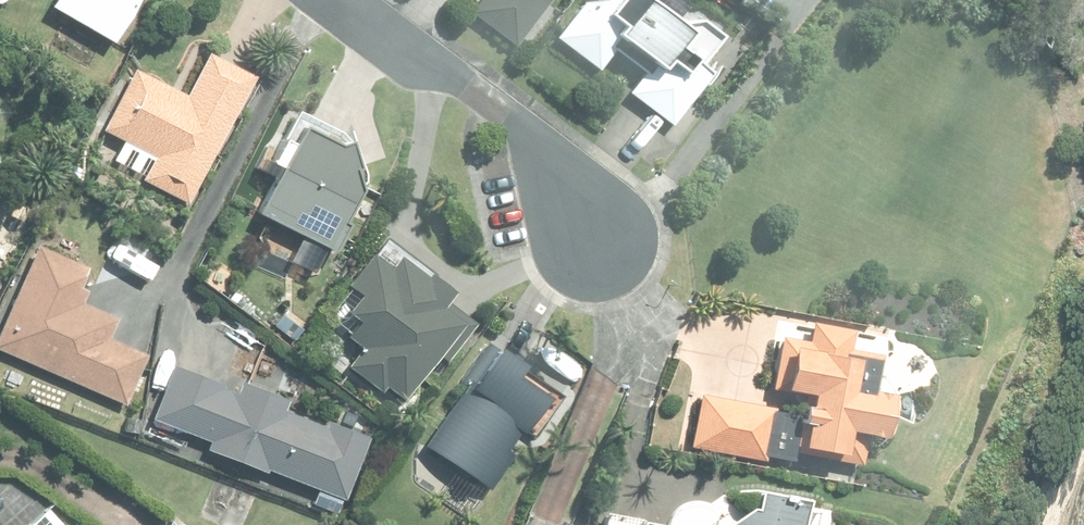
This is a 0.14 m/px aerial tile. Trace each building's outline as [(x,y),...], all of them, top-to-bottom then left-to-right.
[(143,0),(59,0),(51,13),(117,50),(145,1),(143,0)] [(469,17),(514,53),(555,0),(482,0),(469,17)] [(671,129),(707,82),(699,75),(719,49),(714,45),(728,27),(704,8),(685,11),(671,0),(614,0),(606,11),(583,15),(559,46),(598,75),(616,51),(650,76),(632,100),(671,129)] [(146,180),(145,183),(190,208),(258,82),(215,59),(191,102),(138,73),(106,133),(125,144),(115,162),(146,180)] [(264,222),(341,260),(354,234),(352,233),(369,199),(364,181),(369,180),(360,153),(351,148),(346,141),(341,136),(335,131),(328,128),(320,126),(313,125),(305,125),(298,127),(293,124),(267,177),(282,184),(264,222)] [(74,169),(68,180),(78,184),(83,173),(74,169)] [(352,343),(366,354),(352,373),(386,399),(391,392),(410,407),(445,362),(449,365),(478,327),(455,310),(461,302),(441,286),(443,284),(394,248),(384,249),(351,292),(354,294),(340,313),(342,330),(355,340),(352,343)] [(85,308),(91,295),(84,292),(92,274),(38,251),(0,338),(0,355),(128,409),(149,361),(112,345),(121,323),(85,308)] [(810,452),(862,462),(863,455),(867,428),(888,431),(894,397),(893,397),(895,387),(876,384),(883,351),(850,344),(853,327),(812,319),(808,339),(781,333),(771,386),(785,389),(785,394),(804,397),(801,413),(775,408),(775,406),(698,391),(689,443),(765,456),(766,452),(809,460),(810,452)] [(470,391),(427,451),(491,498),(518,460),(511,456),(524,438),(531,443),(563,399),(490,347),(462,386),(470,391)] [(225,393),(227,391),(176,371),(155,423),(213,446),(210,453),(270,478),(271,475),(348,506),(373,444),(291,411),(292,407),(246,389),(241,399),(225,393)] [(129,421),(126,436),(140,439),(144,425),(129,421)] [(807,498),(760,487),(757,507),(754,507),(753,507),(750,506),(723,524),(802,524),(807,498)] [(38,524),(60,524),(50,514),(38,524)] [(639,524),(682,524),(640,517),(639,524)]
